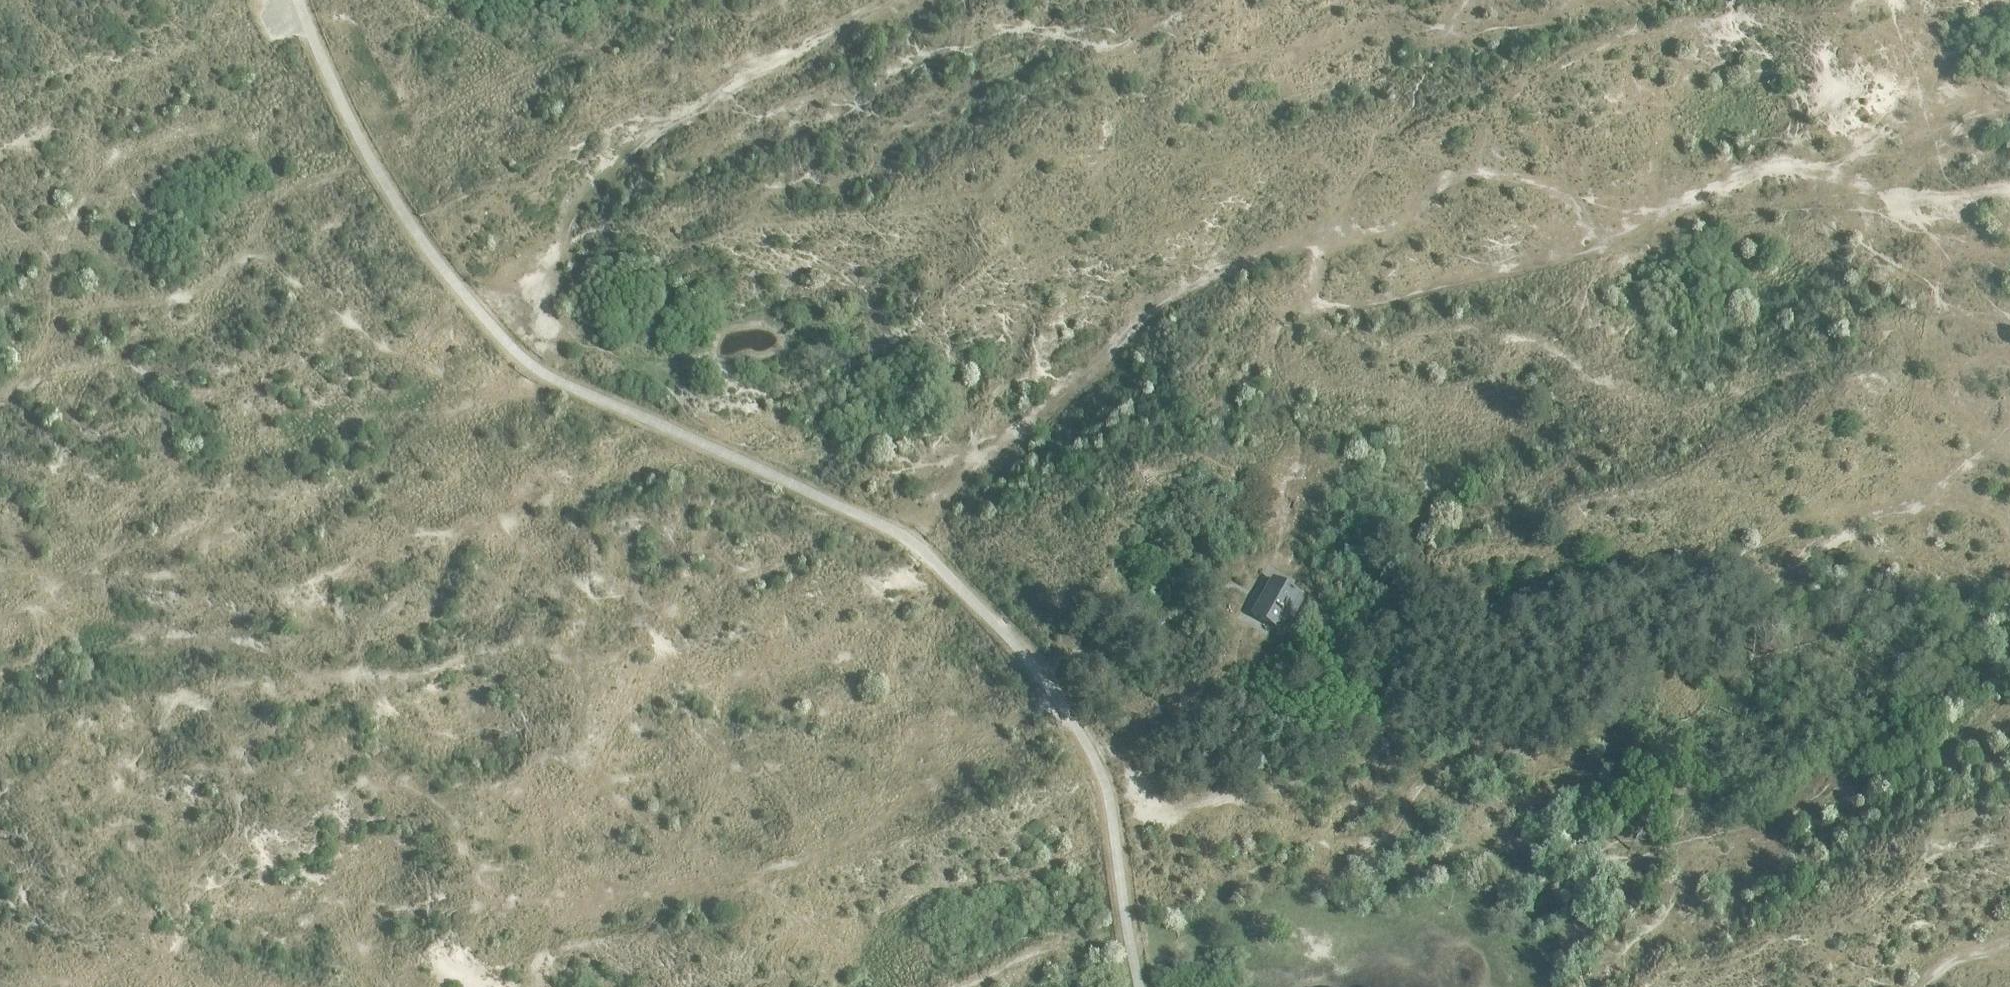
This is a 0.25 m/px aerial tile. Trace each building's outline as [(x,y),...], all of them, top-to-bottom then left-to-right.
[(1283,621),(1288,623),(1302,599),(1297,597),(1298,595),(1272,580),(1252,615),(1278,630),(1283,621)]
